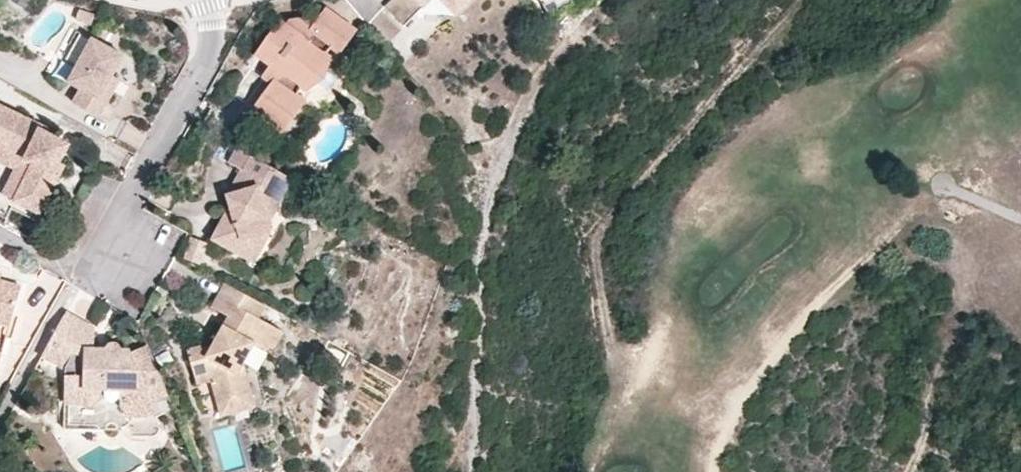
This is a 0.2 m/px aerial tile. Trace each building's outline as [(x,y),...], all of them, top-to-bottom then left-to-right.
[(386,7),(406,26),(433,0),(392,0),(386,7)] [(457,15),(471,0),(443,0),(457,15)] [(261,46),(276,56),(267,68),(276,75),(257,104),(284,122),(303,93),(297,89),(305,78),(309,80),(328,49),(325,46),(331,37),(339,43),(342,37),(345,38),(350,30),(349,28),(352,23),(326,4),(315,21),(301,11),(290,14),(287,20),(280,16),(261,46)] [(113,78),(125,57),(92,38),(67,83),(79,89),(72,103),(98,117),(106,103),(99,99),(106,87),(105,79),(107,75),(113,78)] [(106,103),(119,81),(113,78),(107,75),(105,79),(106,87),(99,99),(106,103)] [(31,162),(13,199),(38,212),(62,162),(42,151),(52,129),(0,104),(0,147),(31,162)] [(13,169),(1,193),(13,199),(31,162),(0,147),(0,163),(13,169)] [(290,176),(249,153),(241,168),(247,171),(239,184),(241,187),(229,190),(226,192),(230,208),(228,207),(211,237),(233,248),(240,236),(270,229),(271,227),(268,219),(263,204),(278,200),(290,176)] [(247,171),(241,168),(229,190),(241,187),(239,184),(247,171)] [(263,204),(268,219),(278,200),(263,204)] [(253,259),(270,229),(240,236),(233,248),(253,259)] [(18,288),(0,282),(0,347),(18,288)] [(251,395),(243,365),(253,343),(264,349),(273,349),(282,332),(259,319),(267,306),(224,282),(209,308),(228,319),(208,353),(202,354),(200,346),(200,344),(185,348),(193,382),(210,378),(217,404),(251,395)] [(94,332),(66,314),(42,357),(67,370),(66,388),(67,403),(90,409),(94,400),(119,398),(120,405),(131,414),(142,414),(152,411),(149,401),(149,400),(167,393),(149,347),(131,353),(130,350),(121,352),(119,346),(118,344),(116,343),(114,341),(111,341),(109,344),(108,347),(108,351),(95,351),(94,332)] [(208,353),(214,342),(200,346),(202,354),(208,353)] [(67,370),(42,357),(33,371),(66,388),(67,370)] [(251,395),(217,404),(219,413),(253,404),(251,395)] [(90,409),(67,403),(66,432),(124,426),(129,442),(145,442),(146,437),(158,437),(160,431),(152,411),(142,414),(131,414),(120,405),(119,398),(94,400),(90,409)]
